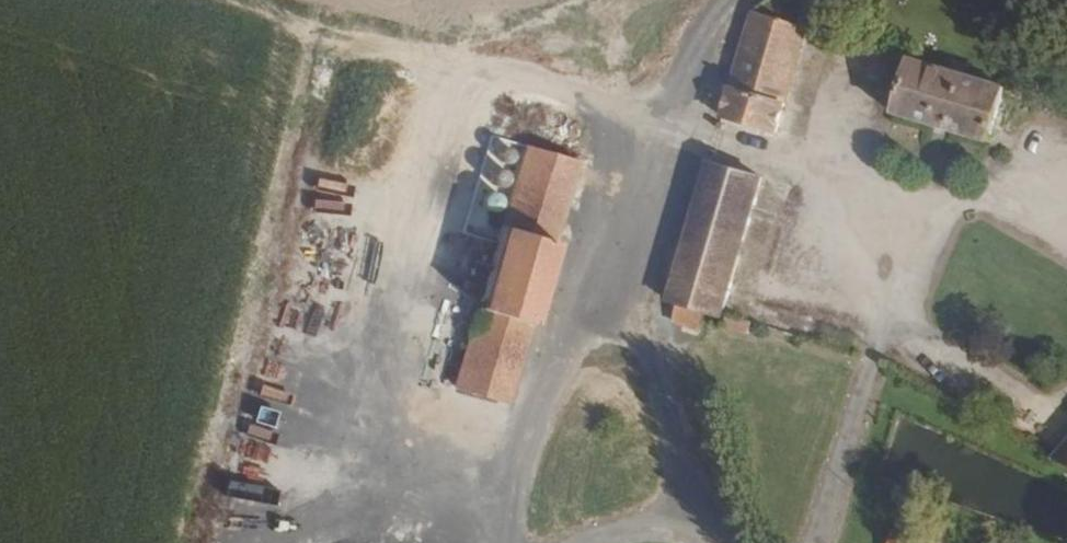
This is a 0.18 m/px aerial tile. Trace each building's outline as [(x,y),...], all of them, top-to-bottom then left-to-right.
[(737,8),(707,123),(760,138),(797,8),(787,0),(748,0),(737,8)] [(817,24),(805,40),(849,78),(855,73),(886,84),(876,128),(966,153),(981,94),(866,62),(817,24)] [(515,144),(508,164),(560,178),(566,159),(515,144)] [(508,164),(484,246),(537,263),(560,178),(508,164)] [(747,184),(694,168),(650,334),(665,338),(660,356),(685,365),(689,356),(718,363),(721,352),(702,347),(747,184)] [(457,342),(426,450),(480,465),(537,263),(484,246),(474,285),(459,280),(456,293),(443,337),(457,342)] [(720,318),(719,331),(745,335),(747,322),(720,318)] [(1050,456),(1066,464),(1066,437),(1050,456)]
